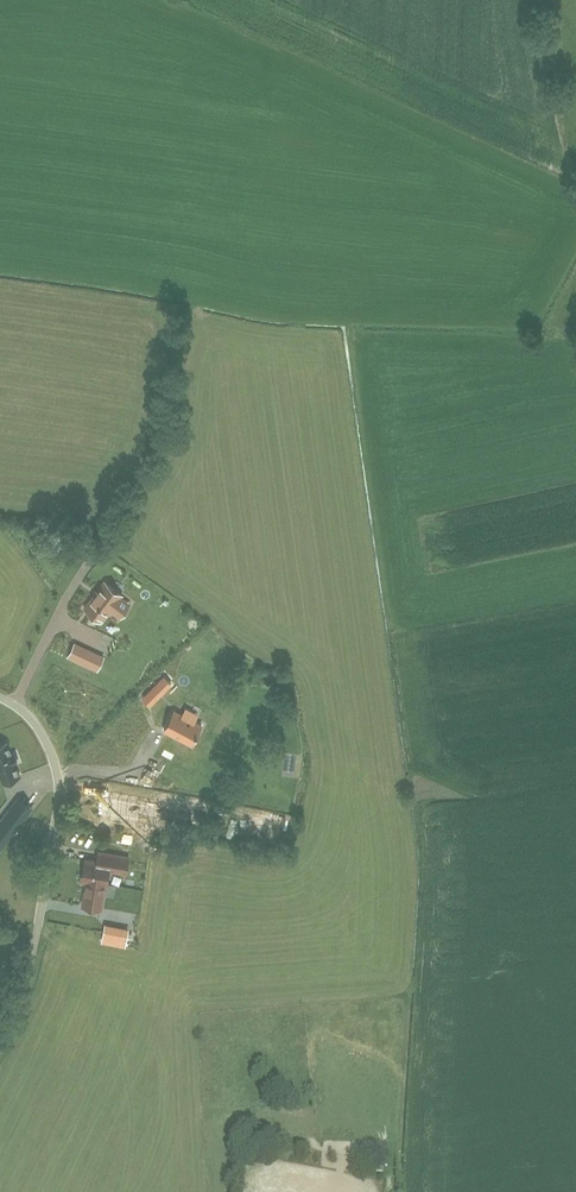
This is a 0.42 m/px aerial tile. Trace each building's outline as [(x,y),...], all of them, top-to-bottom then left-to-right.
[(104,582),(84,608),(101,622),(111,610),(113,612),(120,617),(130,605),(123,599),(120,597),(121,596),(104,582)] [(74,644),(68,658),(82,664),(97,671),(103,657),(89,650),(82,647),(81,647),(75,644),(74,644)] [(168,688),(171,684),(164,677),(150,691),(143,698),(150,705),(157,698),(163,693),(168,688)] [(174,711),(164,730),(191,745),(201,726),(194,722),(182,716),(174,711)] [(0,775),(3,782),(20,776),(15,764),(19,762),(15,753),(11,755),(6,743),(0,745),(0,775)] [(75,818),(101,827),(113,792),(88,783),(75,818)] [(82,880),(106,885),(109,871),(126,874),(128,858),(109,854),(107,864),(85,860),(82,880)] [(106,885),(82,880),(82,881),(87,882),(83,906),(101,909),(105,885),(106,885)] [(121,923),(122,914),(105,911),(104,919),(121,923)] [(128,932),(114,929),(111,942),(125,945),(128,932)]
